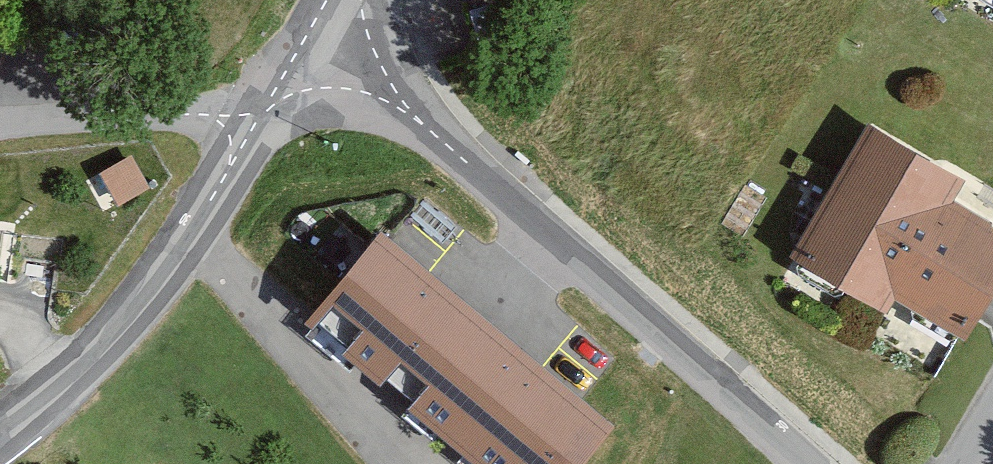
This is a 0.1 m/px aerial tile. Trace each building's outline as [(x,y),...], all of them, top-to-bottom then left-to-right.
[(869,110),(791,246),(887,302),(895,288),(964,328),(992,277),(992,213),(952,189),(966,165),(869,110)] [(98,178),(117,210),(150,190),(131,158),(98,178)] [(492,463),(574,463),(615,417),(379,216),(304,304),(492,463)]
